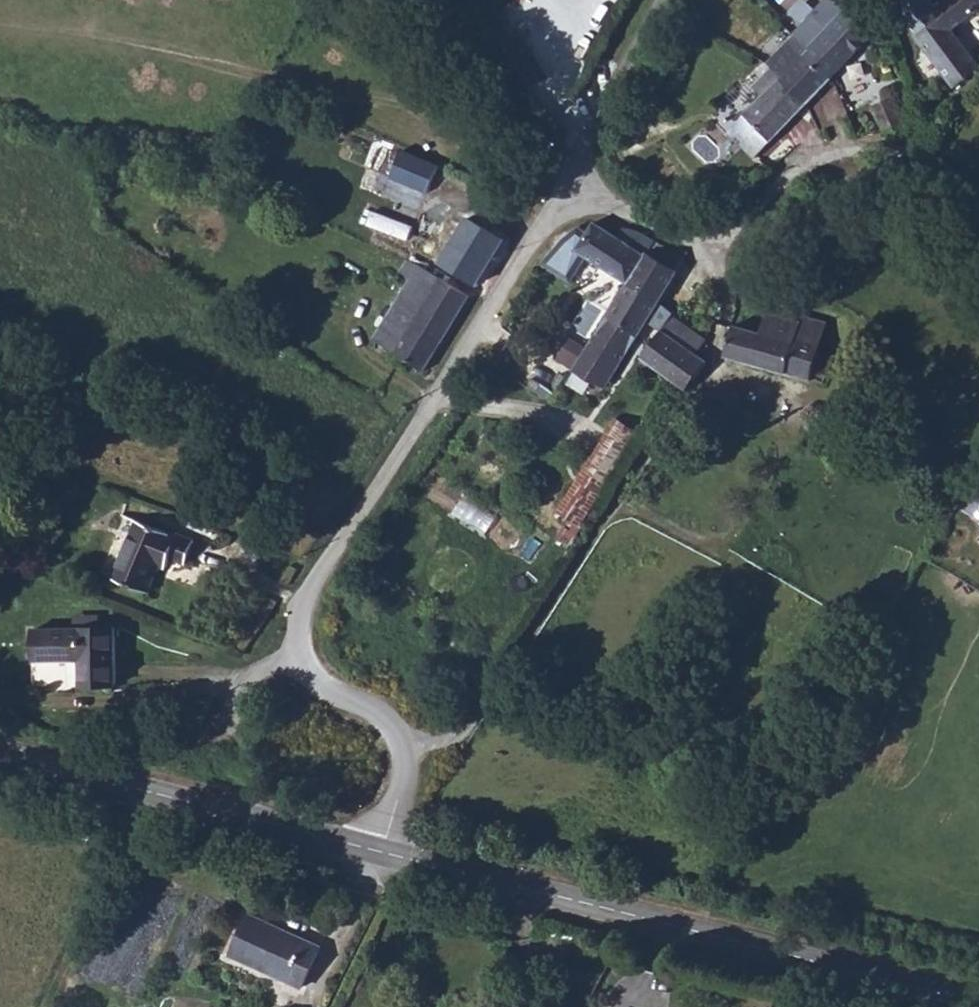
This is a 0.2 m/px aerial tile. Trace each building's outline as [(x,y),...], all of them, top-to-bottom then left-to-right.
[(978,8),(969,0),(940,0),(915,24),(924,34),(908,51),(949,93),(974,69),(944,36),(978,8)] [(868,41),(825,3),(766,68),(771,73),(752,93),(759,100),(726,137),(750,161),(868,41)] [(426,192),(437,164),(396,148),(385,176),(426,192)] [(478,290),(505,245),(471,217),(439,266),(478,290)] [(617,242),(587,224),(569,252),(625,286),(643,258),(617,242)] [(624,230),(617,242),(674,276),(681,262),(624,230)] [(674,276),(643,258),(625,286),(571,373),(603,394),(674,276)] [(468,307),(416,274),(402,269),(385,296),(397,304),(373,342),(425,374),(468,307)] [(726,322),(714,359),(804,389),(826,324),(799,315),(796,323),(760,311),(753,330),(726,322)] [(654,333),(699,362),(710,342),(665,317),(654,333)] [(637,361),(683,391),(685,393),(703,365),(699,362),(654,333),(637,361)] [(572,368),(584,345),(567,335),(554,358),(572,368)] [(577,528),(636,439),(616,426),(557,515),(577,528)] [(182,563),(187,542),(129,525),(113,587),(148,598),(155,568),(166,570),(169,560),(182,563)] [(77,663),(81,692),(114,688),(109,630),(28,633),(31,666),(32,666),(77,663)] [(304,989),(322,946),(257,915),(237,956),(304,989)]
